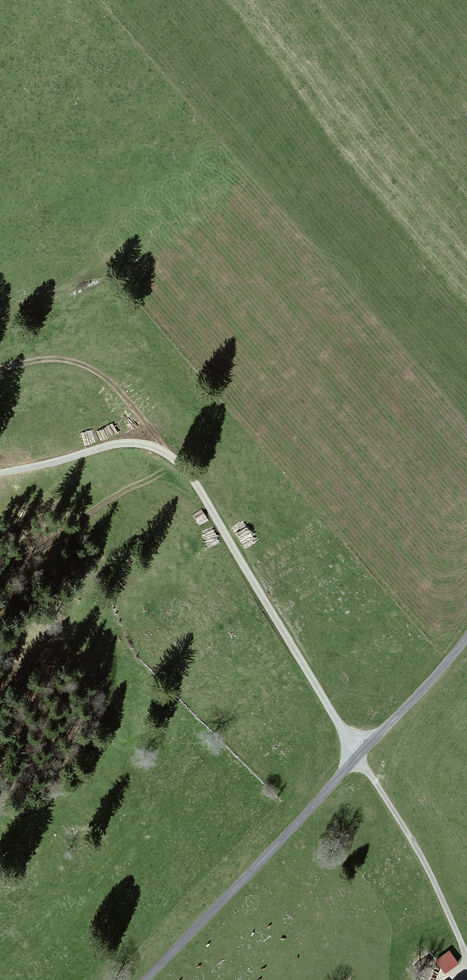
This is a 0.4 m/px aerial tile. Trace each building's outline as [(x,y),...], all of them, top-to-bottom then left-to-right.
[(450,952),(436,961),(445,976),(460,966),(450,952)]
